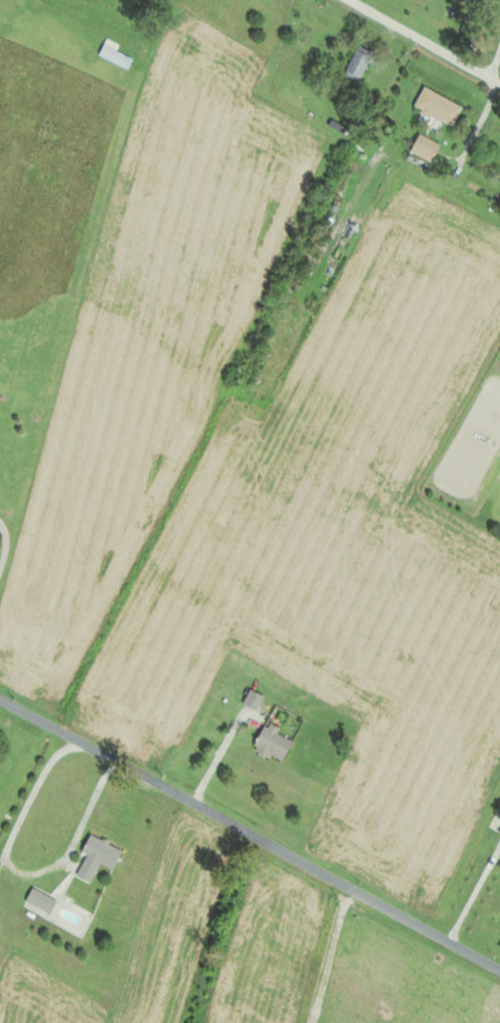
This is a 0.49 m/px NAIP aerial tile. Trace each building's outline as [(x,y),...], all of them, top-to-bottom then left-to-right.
[(133,59),(113,48),(115,44),(107,40),(100,54),(127,69),(133,59)] [(372,56),(357,48),(345,73),(360,81),(372,56)] [(462,109),(428,89),(417,108),(451,128),(462,109)] [(411,151),(431,163),(441,147),(421,135),(411,151)] [(282,762),(294,742),(277,732),(280,728),(269,722),(254,746),(282,762)] [(75,875),(92,882),(101,862),(115,868),(123,849),(92,836),(75,875)] [(59,903),(37,885),(27,897),(49,915),(59,903)]
